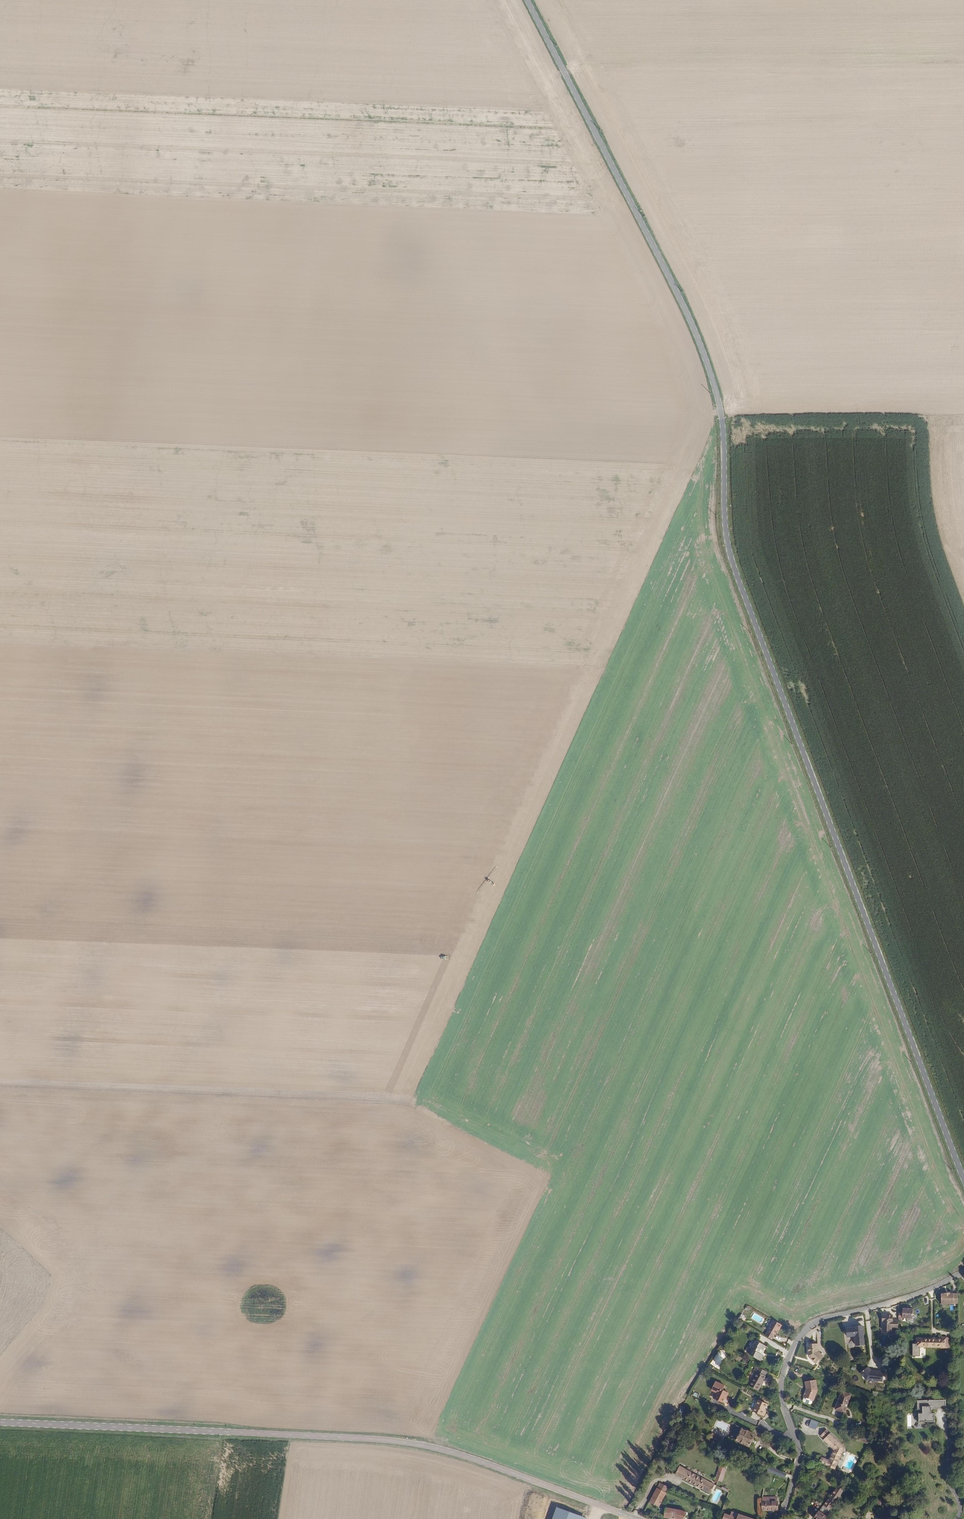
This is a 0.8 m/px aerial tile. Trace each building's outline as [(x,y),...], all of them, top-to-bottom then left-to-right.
[(958,1305),(958,1295),(951,1295),(950,1294),(945,1295),(941,1295),(942,1305),(958,1305)] [(912,1314),(913,1304),(903,1303),(902,1307),(898,1306),(898,1315),(902,1315),(902,1313),(912,1314)] [(897,1329),(898,1320),(892,1320),(892,1315),(882,1315),(881,1325),(882,1325),(882,1331),(891,1331),(892,1327),(893,1327),(893,1329),(897,1329)] [(781,1328),(783,1324),(774,1319),(769,1330),(775,1333),(776,1334),(779,1327),(781,1328)] [(864,1345),(863,1325),(854,1326),(854,1327),(846,1328),(846,1336),(854,1336),(855,1346),(864,1345)] [(775,1333),(769,1330),(766,1335),(772,1338),(775,1333)] [(760,1352),(765,1344),(756,1339),(754,1343),(751,1342),(749,1345),(748,1346),(751,1347),(748,1353),(759,1359),(762,1353),(760,1352)] [(949,1349),(949,1340),(917,1339),(917,1344),(917,1348),(949,1349)] [(748,1353),(751,1347),(748,1346),(749,1345),(746,1344),(742,1350),(747,1354),(748,1353)] [(822,1356),(818,1352),(817,1345),(808,1345),(808,1356),(811,1359),(812,1360),(812,1361),(815,1364),(822,1356)] [(767,1371),(755,1364),(752,1369),(755,1370),(765,1375),(767,1371)] [(872,1381),(872,1371),(871,1371),(868,1367),(860,1373),(866,1380),(872,1381)] [(758,1389),(765,1375),(755,1370),(748,1383),(758,1389)] [(883,1382),(884,1372),(872,1371),(872,1381),(883,1382)] [(817,1389),(814,1376),(803,1379),(805,1387),(802,1395),(812,1399),(817,1389)] [(727,1394),(730,1391),(724,1388),(727,1383),(718,1378),(714,1386),(718,1388),(715,1394),(723,1399),(726,1394),(727,1394)] [(845,1414),(851,1395),(842,1392),(835,1410),(845,1414)] [(764,1409),(767,1403),(758,1398),(752,1409),(763,1414),(765,1410),(764,1409)] [(946,1410),(946,1401),(919,1402),(919,1410),(924,1410),(924,1415),(919,1416),(919,1417),(919,1423),(928,1423),(928,1426),(935,1425),(935,1415),(932,1415),(932,1410),(946,1410)] [(809,1427),(817,1428),(819,1421),(811,1419),(809,1427)] [(832,1447),(840,1439),(837,1437),(836,1437),(825,1426),(821,1430),(823,1433),(820,1436),(832,1447)] [(749,1444),(754,1433),(741,1427),(736,1438),(749,1444)] [(718,1442),(720,1437),(710,1432),(708,1436),(718,1442)] [(840,1455),(846,1445),(840,1439),(832,1447),(832,1450),(840,1455)] [(832,1470),(840,1455),(832,1450),(826,1459),(820,1455),(816,1461),(832,1470)] [(714,1485),(678,1465),(673,1475),(710,1494),(714,1485)] [(785,1475),(767,1466),(766,1470),(783,1479),(785,1475)] [(841,1494),(845,1486),(838,1482),(832,1495),(840,1500),(843,1495),(841,1494)] [(666,1489),(658,1485),(656,1490),(664,1493),(666,1489)] [(657,1507),(664,1493),(656,1490),(649,1503),(657,1507)] [(834,1509),(840,1500),(832,1495),(826,1505),(834,1509)] [(776,1512),(777,1503),(760,1503),(761,1512),(776,1512)] [(828,1517),(834,1509),(826,1505),(822,1513),(820,1511),(814,1518),(815,1518),(827,1518),(828,1517)] [(556,1507),(552,1518),(586,1518),(587,1518),(556,1507)] [(685,1512),(664,1509),(663,1517),(673,1518),(684,1518),(685,1512)]
